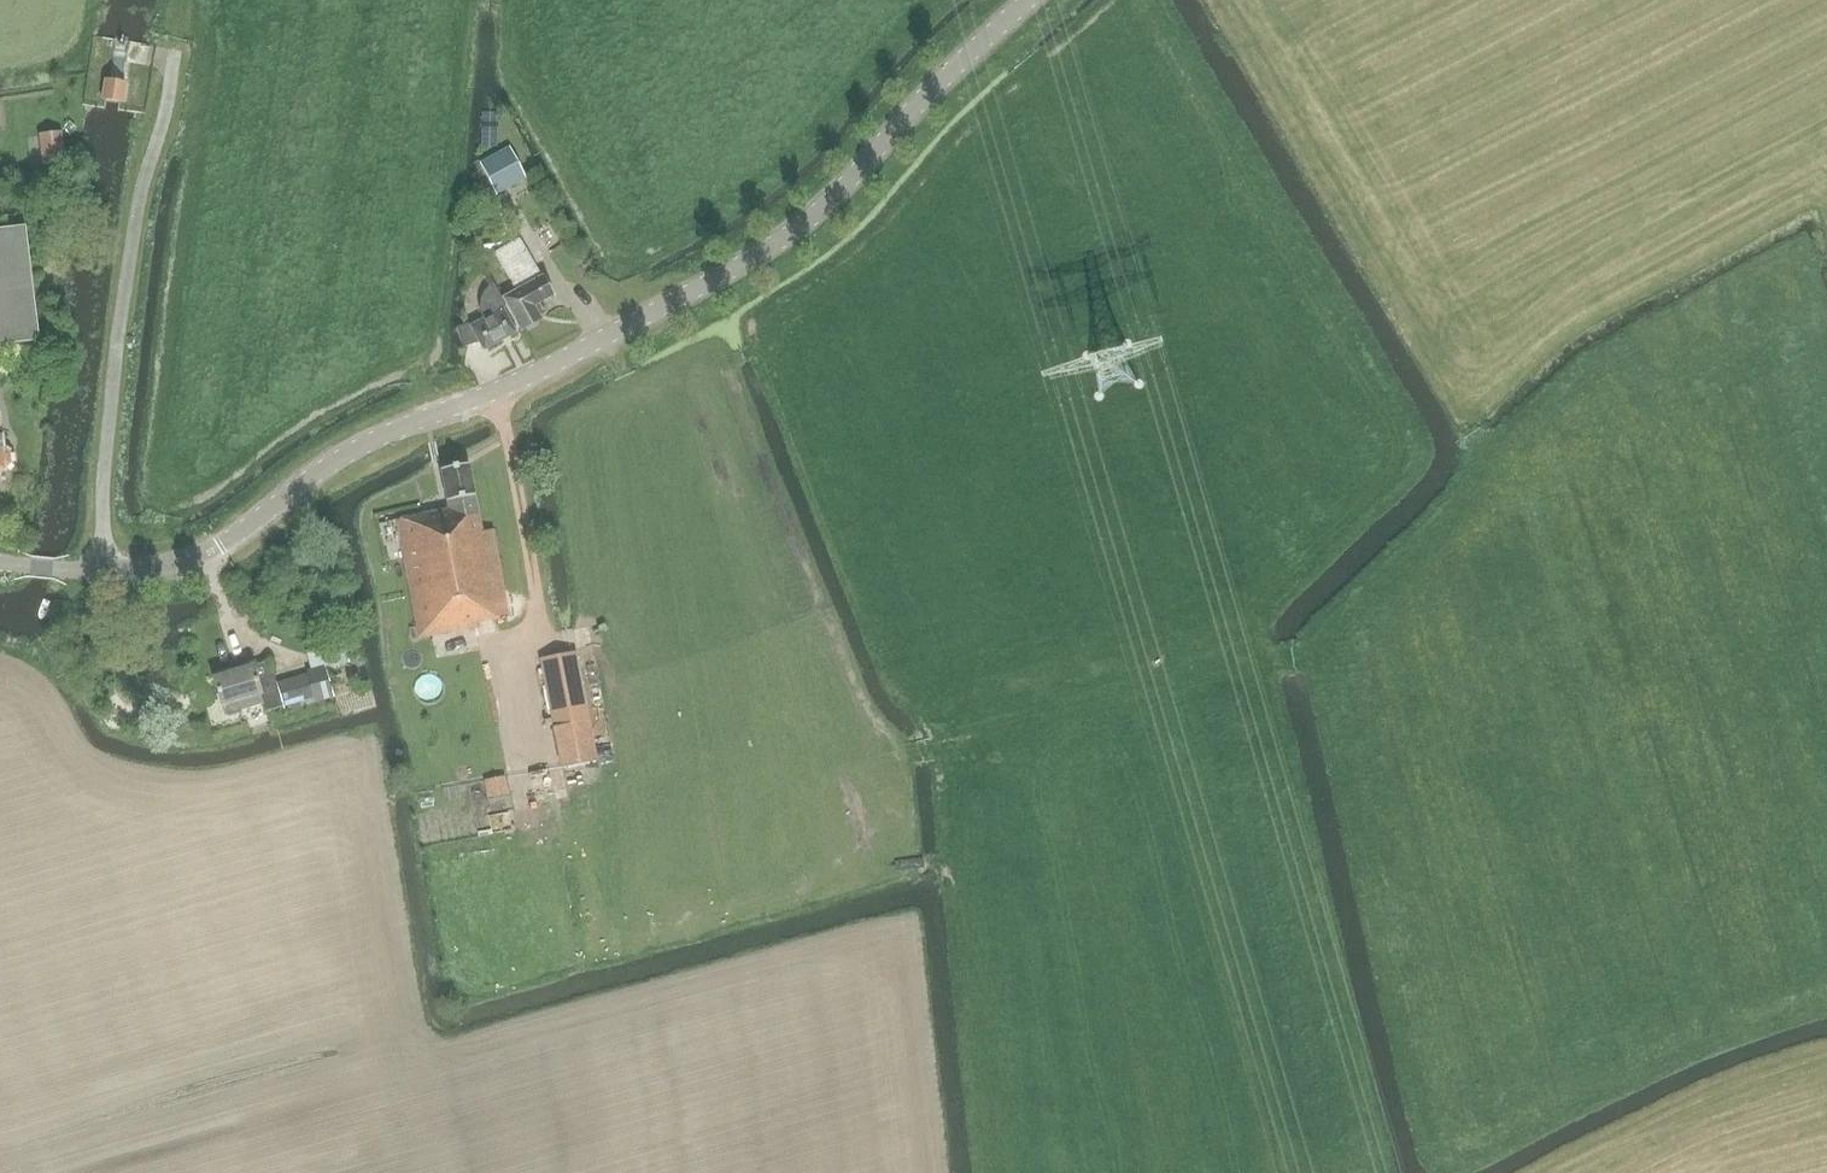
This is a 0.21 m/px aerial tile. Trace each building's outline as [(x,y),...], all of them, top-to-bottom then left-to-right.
[(119,101),(123,102),(126,82),(110,80),(106,79),(103,99),(108,99),(119,101)] [(65,163),(62,134),(46,135),(49,164),(65,163)] [(497,197),(513,189),(527,181),(509,147),(480,163),(497,197)] [(39,343),(26,228),(0,231),(0,348),(39,343)] [(507,306),(521,330),(541,319),(540,317),(545,314),(539,303),(552,296),(520,239),(495,253),(516,291),(502,299),(507,306)] [(470,327),(480,343),(484,351),(516,333),(503,308),(507,306),(502,299),(494,284),(489,287),(484,292),(481,299),(480,304),(480,309),(481,314),(484,319),(471,326),(470,327)] [(460,337),(463,347),(480,343),(470,327),(471,326),(469,324),(464,325),(456,328),(460,337)] [(22,352),(21,345),(8,347),(9,354),(22,352)] [(6,470),(6,469),(12,464),(11,454),(4,449),(0,419),(0,471),(6,470)] [(482,532),(469,464),(441,470),(448,509),(396,519),(419,638),(478,627),(478,622),(509,616),(493,530),(482,532)] [(554,727),(589,721),(575,652),(540,659),(554,727)] [(264,706),(276,703),(270,685),(277,682),(270,660),(213,678),(223,709),(224,714),(230,717),(238,715),(241,710),(263,704),(264,706)] [(285,712),(317,702),(315,696),(324,693),(318,671),(272,685),(280,709),(284,707),(285,712)] [(597,724),(601,761),(615,760),(610,722),(597,724)] [(505,781),(487,785),(490,798),(508,795),(505,781)]
